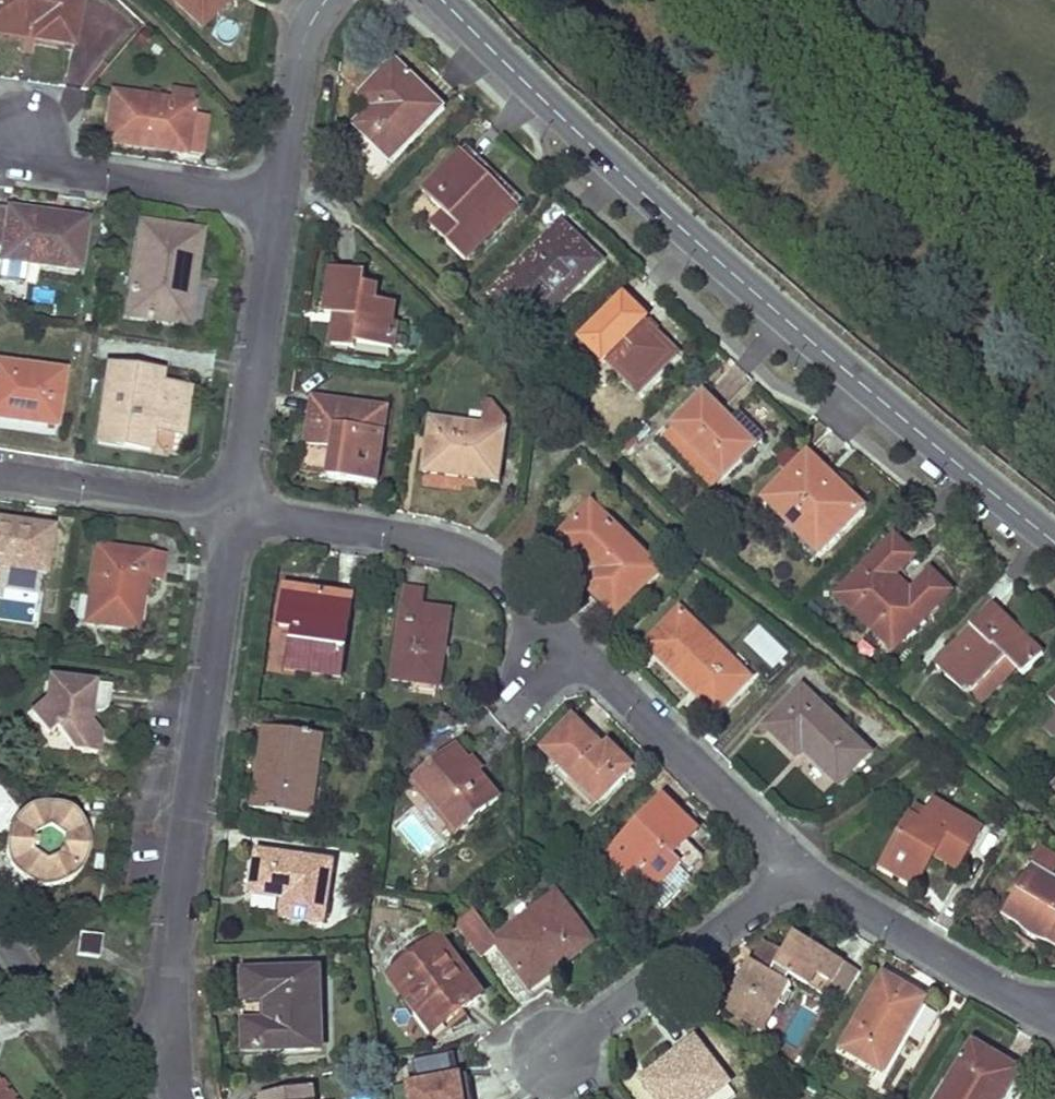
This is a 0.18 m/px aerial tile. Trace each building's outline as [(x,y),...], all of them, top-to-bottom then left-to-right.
[(84,0),(2,0),(0,10),(0,18),(32,24),(33,21),(41,22),(39,39),(53,42),(75,46),(84,0)] [(205,27),(215,17),(231,0),(176,0),(205,27)] [(424,89),(397,61),(367,92),(379,103),(372,111),(357,127),(394,163),(440,114),(420,93),(424,89)] [(444,109),(424,89),(420,93),(440,114),(444,109)] [(197,95),(178,92),(176,105),(195,109),(197,95)] [(379,103),(367,92),(361,100),(372,111),(379,103)] [(176,105),(116,95),(112,125),(109,143),(127,146),(128,140),(150,144),(150,141),(187,147),(186,156),(203,159),(209,118),(194,115),(195,109),(176,105)] [(483,163),(469,149),(426,192),(447,214),(462,229),(449,242),(467,260),(520,206),(493,179),(480,166),(483,163)] [(0,208),(0,250),(6,251),(5,259),(80,270),(88,227),(36,219),(36,214),(20,211),(0,208)] [(462,229),(447,214),(434,227),(449,242),(462,229)] [(196,278),(203,235),(144,226),(129,317),(173,323),(180,275),(196,278)] [(600,263),(561,226),(494,295),(515,315),(522,307),(540,324),(600,263)] [(368,276),(335,271),(330,298),(328,314),(349,317),(348,326),(338,325),(335,348),(359,351),(360,346),(395,351),(398,327),(394,326),(397,306),(378,304),(380,288),(366,287),(368,276)] [(193,299),(196,278),(180,275),(173,323),(189,325),(193,299)] [(647,325),(623,301),(585,341),(640,394),(678,355),(647,325)] [(540,324),(522,307),(515,315),(532,332),(540,324)] [(64,375),(0,364),(0,418),(29,423),(56,427),(64,375)] [(151,375),(113,369),(100,444),(151,452),(154,436),(159,436),(161,431),(184,434),(187,411),(190,393),(149,387),(151,375)] [(715,408),(703,397),(673,428),(725,479),(763,440),(733,410),(726,418),(715,408)] [(379,483),(389,412),(315,401),(308,446),(335,451),(332,477),(379,483)] [(485,429),(432,421),(424,472),(464,479),(498,485),(508,426),(494,405),(488,404),(485,429)] [(335,451),(308,446),(304,473),(332,477),(335,451)] [(818,464),(809,455),(767,499),(791,523),(781,532),(810,561),(862,507),(818,464)] [(657,572),(591,507),(562,538),(597,573),(586,585),(603,601),(616,614),(657,572)] [(0,524),(0,568),(45,575),(52,532),(9,525),(0,524)] [(905,548),(896,539),(841,596),(858,613),(862,609),(881,626),(876,631),(894,648),(950,592),(932,574),(914,595),(895,577),(913,555),(905,548)] [(161,579),(164,558),(101,549),(92,600),(100,601),(96,623),(131,628),(136,597),(143,599),(146,577),(161,579)] [(341,677),(352,601),(327,597),(286,591),(280,627),(298,630),(291,670),(341,677)] [(425,593),(408,591),(395,682),(413,684),(413,678),(440,682),(451,613),(423,609),(425,593)] [(143,599),(136,597),(131,628),(138,630),(143,599)] [(100,601),(92,600),(89,622),(96,623),(100,601)] [(999,614),(994,610),(976,629),(980,633),(999,614)] [(749,681),(681,613),(648,646),(675,672),(693,691),(698,685),(722,709),(749,681)] [(980,633),(976,629),(938,669),(969,700),(1009,660),(1016,667),(1025,676),(1042,658),(1028,643),(999,614),(980,633)] [(1016,667),(1009,660),(969,700),(977,708),(1016,667)] [(440,682),(413,678),(413,684),(439,687),(440,682)] [(106,707),(109,689),(47,680),(43,703),(28,716),(43,737),(53,730),(68,749),(93,752),(96,738),(85,724),(87,711),(100,713),(106,707)] [(722,709),(698,685),(693,691),(717,713),(722,709)] [(868,755),(803,690),(768,727),(796,756),(806,746),(811,752),(808,756),(837,785),(868,755)] [(604,749),(574,720),(563,731),(544,750),(596,803),(632,767),(609,745),(604,749)] [(321,738),(267,730),(260,774),(255,809),(310,818),(321,738)] [(476,771),(458,749),(416,784),(456,834),(499,798),(476,771)] [(456,834),(416,784),(406,793),(446,842),(456,834)] [(681,817),(664,799),(608,858),(649,897),(681,864),(673,858),(685,845),(697,833),(681,817)] [(929,817),(920,811),(884,868),(897,876),(907,883),(927,851),(936,857),(957,871),(980,834),(936,806),(929,817)] [(79,829),(75,822),(69,816),(62,812),(55,809),(47,807),(39,808),(31,809),(23,813),(17,818),(11,823),(7,830),(4,838),(3,846),(4,854),(6,862),(10,869),(15,875),(21,881),(29,884),(36,887),(44,887),(52,886),(60,884),(67,880),(73,874),(78,868),(81,860),(83,852),(84,844),(82,836),(79,829)] [(701,860),(685,845),(673,858),(681,864),(689,872),(701,860)] [(936,857),(927,851),(907,883),(916,889),(936,857)] [(324,923),(333,866),(258,855),(255,878),(253,894),(287,900),(284,917),(324,923)] [(689,872),(681,864),(649,897),(661,908),(692,875),(689,872)] [(1033,868),(1002,919),(1020,928),(1029,939),(1040,944),(1050,946),(1054,948),(1054,882),(1033,868)] [(587,937),(556,895),(496,941),(500,946),(532,990),(546,978),(542,972),(587,937)] [(456,923),(482,959),(500,946),(496,941),(474,910),(456,923)] [(739,981),(725,1006),(762,1028),(773,1007),(779,1010),(791,987),(786,985),(791,976),(824,995),(841,963),(795,935),(784,954),(773,948),(760,969),(750,962),(739,981)] [(97,959),(100,940),(79,937),(76,955),(97,959)] [(592,944),(587,937),(542,972),(546,978),(567,962),(592,944)] [(477,1003),(434,945),(391,978),(421,1018),(431,1011),(444,1028),(460,1016),(477,1003)] [(841,963),(824,995),(842,1005),(860,975),(841,963)] [(245,1050),(320,1050),(320,975),(244,975),(244,1000),(270,1000),(270,1026),(245,1025),(245,1050)] [(885,978),(843,1049),(883,1073),(901,1042),(918,1053),(940,1014),(924,1004),(925,1002),(908,992),(885,978)] [(444,1028),(431,1011),(421,1018),(434,1036),(444,1028)] [(696,1043),(670,1062),(644,1082),(657,1098),(710,1098),(728,1086),(696,1043)] [(974,1048),(943,1098),(1004,1098),(1015,1080),(990,1064),(993,1059),(974,1048)] [(391,1088),(393,1098),(472,1098),(468,1075),(391,1088)]
